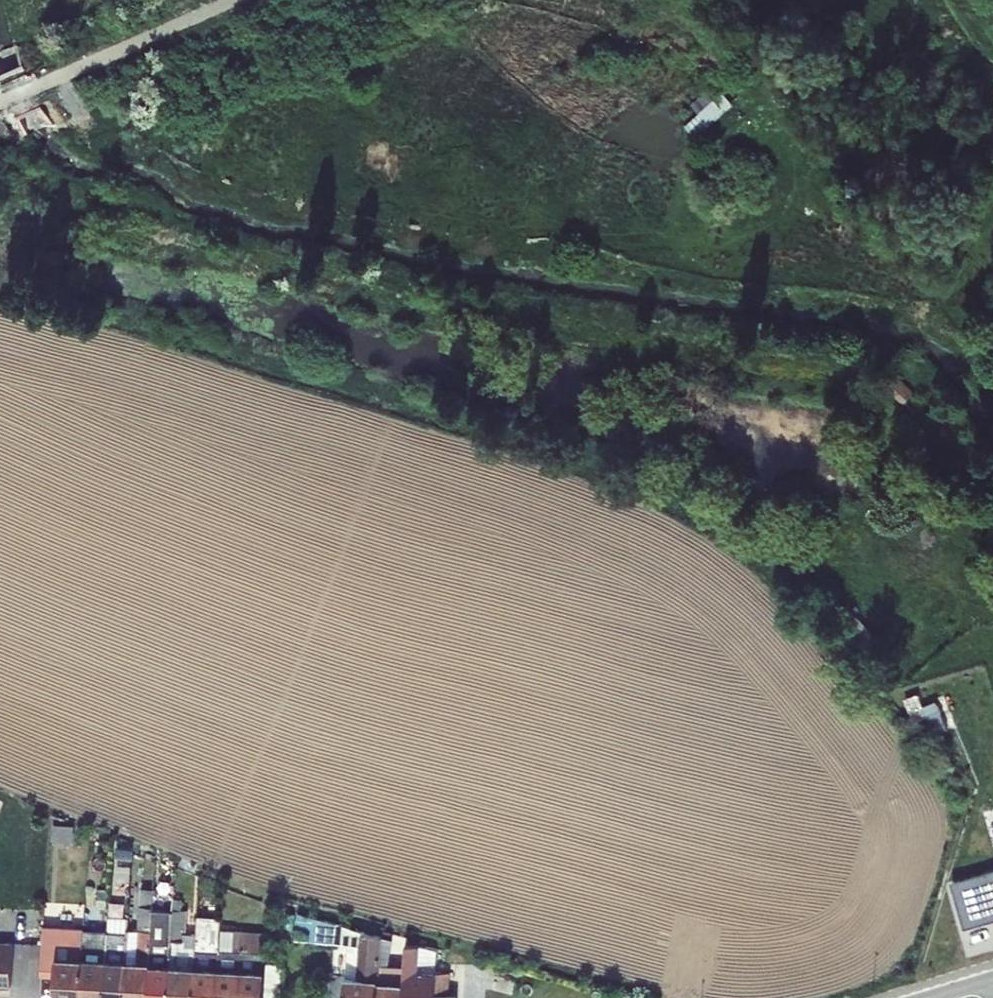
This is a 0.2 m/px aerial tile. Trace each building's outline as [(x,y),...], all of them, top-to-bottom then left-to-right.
[(725,91),(691,122),(702,133),(735,102),(725,91)] [(894,370),(881,383),(903,404),(915,391),(894,370)] [(992,916),(992,868),(954,877),(965,923),(992,916)] [(156,924),(152,923),(151,961),(150,964),(171,965),(171,940),(174,898),(175,883),(160,882),(156,924)] [(128,929),(126,960),(151,961),(152,923),(153,905),(152,905),(153,888),(140,888),(139,929),(128,929)] [(174,898),(171,940),(171,965),(195,967),(196,934),(186,933),(188,910),(181,910),(182,899),(174,898)] [(84,920),(83,927),(85,927),(83,958),(84,958),(106,959),(107,931),(105,931),(106,909),(91,909),(90,920),(84,920)] [(348,943),(346,976),(379,978),(382,935),(379,935),(350,930),(350,926),(298,913),(296,939),(348,943)] [(108,916),(107,931),(106,959),(126,960),(128,929),(128,917),(108,916)] [(197,916),(196,934),(195,967),(219,968),(221,931),(209,930),(210,916),(197,916)] [(56,975),(57,957),(58,925),(43,924),(40,974),(56,975)] [(58,925),(57,957),(83,958),(85,927),(83,927),(58,925)] [(221,929),(221,931),(219,968),(265,971),(265,961),(267,932),(221,929)] [(382,930),(379,935),(382,935),(379,978),(378,981),(403,982),(404,967),(388,966),(393,933),(382,930)] [(10,986),(13,943),(0,942),(0,985),(10,986)] [(437,972),(437,969),(435,969),(420,968),(422,945),(406,944),(404,967),(403,982),(403,997),(435,997),(437,972)] [(436,949),(422,945),(420,968),(435,969),(436,949)] [(84,958),(83,958),(57,957),(56,975),(54,997),(81,997),(84,958)] [(106,959),(84,958),(81,997),(104,997),(106,959)] [(126,960),(106,959),(104,997),(124,997),(126,960)] [(150,964),(151,961),(126,960),(124,997),(149,997),(150,964)] [(284,962),(265,961),(265,971),(263,995),(283,996),(284,962)] [(171,965),(150,964),(149,997),(169,997),(171,965)] [(195,967),(171,965),(169,997),(192,997),(195,967)] [(219,968),(195,967),(192,997),(217,997),(219,968)] [(219,968),(217,997),(263,997),(263,995),(265,971),(219,968)] [(437,972),(435,997),(457,997),(457,993),(450,993),(451,971),(437,972)] [(492,975),(488,990),(514,997),(518,982),(492,975)] [(378,981),(379,978),(346,976),(344,997),(377,997),(378,981)] [(403,982),(378,981),(377,997),(403,997),(403,982)]
